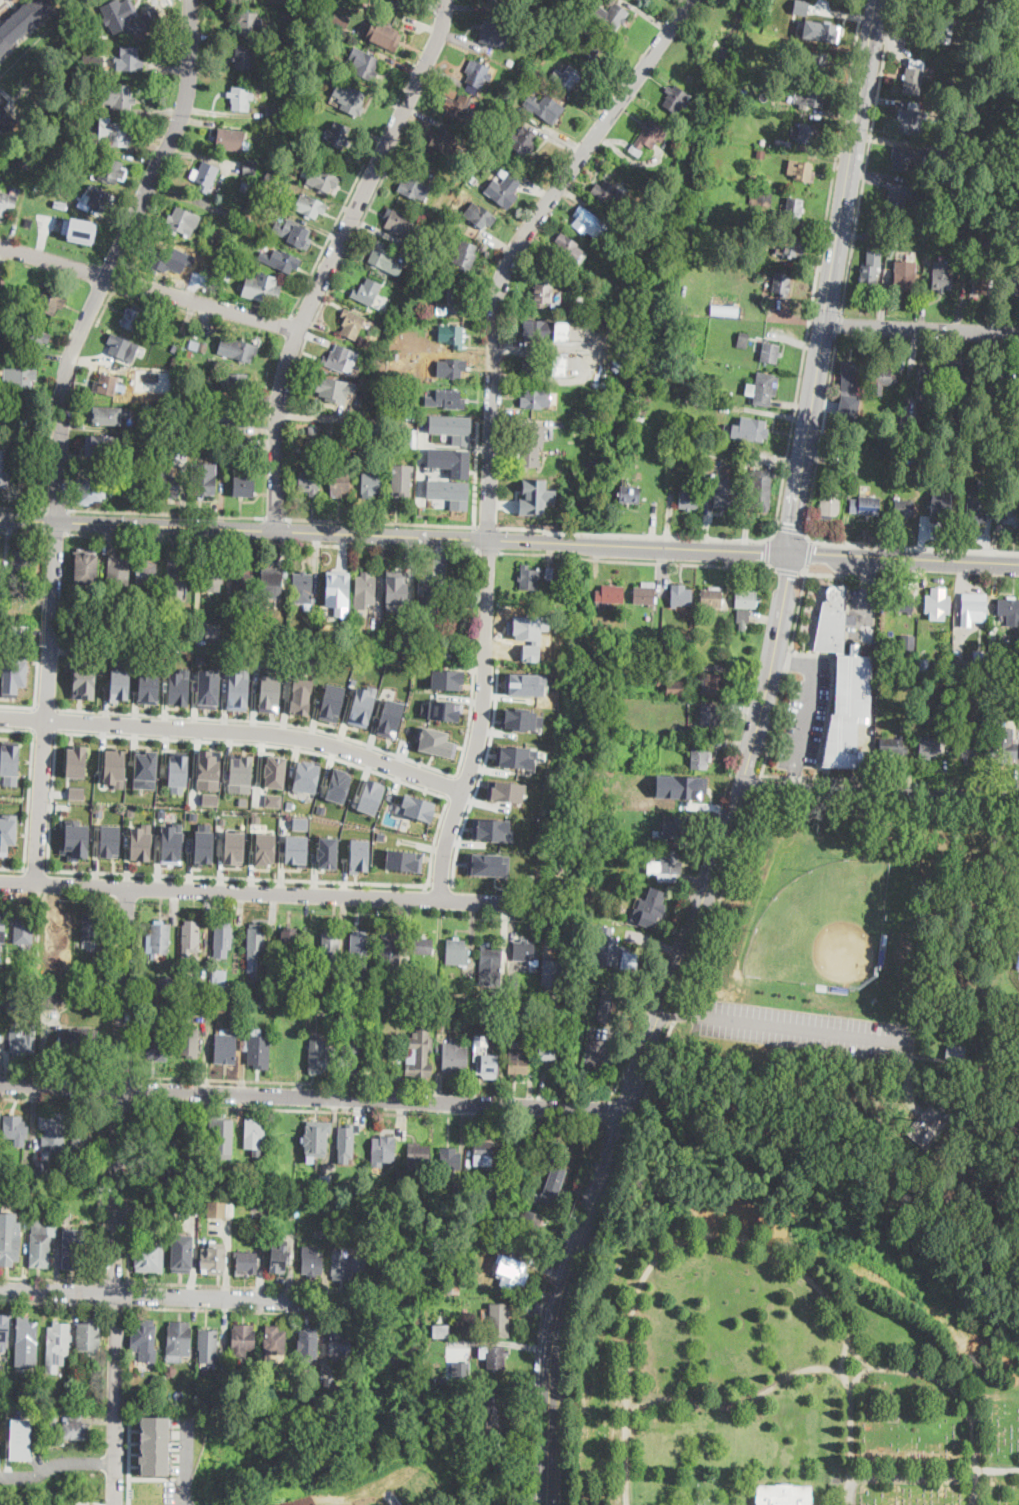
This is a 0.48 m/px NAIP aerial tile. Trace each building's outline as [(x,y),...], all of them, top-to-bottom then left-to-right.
[(56,8),(0,60),(0,27),(26,2),(27,4),(31,0),(48,0),(56,8)] [(128,0),(130,5),(133,4),(137,10),(134,12),(137,17),(122,25),(121,23),(114,26),(107,11),(112,8),(128,0)] [(603,8),(607,12),(615,1),(629,11),(615,31),(608,26),(607,29),(589,16),(601,0),(606,4),(603,8)] [(815,2),(813,10),(800,8),(802,0),(815,2)] [(957,11),(952,44),(936,42),(939,22),(931,21),(933,8),(957,11)] [(346,28),(331,21),(336,10),(351,17),(346,28)] [(262,25),(259,25),(258,36),(241,36),(241,29),(239,29),(240,11),(259,12),(259,18),(263,18),(262,25)] [(366,16),(382,23),(384,17),(401,24),(398,32),(402,33),(399,41),(395,40),(393,45),(359,32),(366,16)] [(837,21),(833,40),(817,37),(821,18),(837,21)] [(505,30),(503,38),(498,37),(496,46),(479,43),(484,20),(501,23),(499,28),(505,30)] [(593,34),(608,45),(602,53),(600,53),(594,62),(578,50),(584,40),(587,43),(593,34)] [(253,50),(253,70),(235,70),(235,45),(244,46),(244,50),(253,50)] [(140,54),(140,60),(144,60),(144,69),(139,69),(139,71),(122,71),(122,66),(116,65),(116,58),(121,59),(121,56),(119,56),(120,47),(139,48),(138,54),(140,54)] [(381,56),(371,80),(356,74),(365,50),(381,56)] [(828,54),(825,74),(808,71),(810,52),(828,54)] [(926,60),(920,96),(901,94),(905,66),(909,66),(910,58),(926,60)] [(494,76),(491,82),(486,80),(482,89),(465,81),(475,60),(492,68),(489,74),(494,76)] [(563,73),(569,64),(584,74),(578,83),(576,81),(570,90),(544,73),(550,64),(563,73)] [(536,72),(532,76),(528,73),(532,68),(536,72)] [(675,83),(691,95),(687,101),(690,103),(687,108),(682,104),(680,107),(681,107),(675,115),(662,105),(666,98),(668,94),(664,91),(668,86),(671,88),(675,83)] [(131,85),(131,92),(133,92),(133,98),(137,98),(137,104),(132,104),(132,109),(111,109),(111,105),(103,105),(103,85),(131,85)] [(457,91),(454,97),(443,92),(446,85),(457,91)] [(825,89),(822,108),(797,104),(800,85),(825,89)] [(249,88),(249,93),(254,93),(254,100),(249,100),(249,102),(251,102),(251,111),(232,110),(232,97),(226,97),(226,91),(231,91),(231,87),(249,88)] [(365,94),(357,115),(341,109),(343,103),(339,101),(341,94),(346,95),(349,88),(365,94)] [(546,93),(560,104),(551,116),(550,115),(546,121),(534,112),(533,114),(525,108),(533,98),(539,103),(546,93)] [(461,122),(446,116),(453,98),(460,101),(463,94),(472,98),(461,122)] [(83,98),(78,109),(70,105),(75,95),(83,98)] [(920,103),(920,111),(929,112),(929,119),(921,118),(920,136),(898,133),(899,121),(896,121),(897,107),(908,109),(909,102),(920,103)] [(13,136),(0,123),(0,104),(24,125),(13,136)] [(279,108),(279,118),(266,118),(266,108),(279,108)] [(80,127),(69,127),(69,122),(62,122),(62,114),(80,115),(80,127)] [(665,129),(662,134),(666,136),(662,143),(657,140),(656,141),(657,142),(652,149),(646,145),(642,150),(644,151),(639,158),(628,151),(632,145),(633,145),(642,133),(641,132),(643,128),(641,127),(645,122),(647,123),(650,119),(665,129)] [(129,146),(110,147),(110,141),(100,142),(100,123),(128,122),(129,146)] [(351,128),(349,135),(350,135),(348,140),(351,141),(349,147),(344,145),(342,150),(326,143),(328,138),(324,136),(326,129),(332,131),(336,122),(351,128)] [(823,126),(820,146),(797,143),(800,123),(823,126)] [(469,141),(466,148),(457,144),(451,156),(428,146),(437,126),(469,141)] [(538,136),(534,143),(537,145),(531,153),(528,152),(525,157),(510,146),(513,141),(509,139),(514,132),(517,134),(523,126),(538,136)] [(245,130),(243,150),(217,147),(218,140),(215,140),(215,134),(218,134),(219,127),(245,130)] [(790,149),(775,147),(777,139),(791,142),(790,149)] [(931,151),(928,165),(915,163),(914,174),(891,171),(893,159),(891,159),(893,145),(931,151)] [(767,149),(765,158),(757,156),(758,148),(767,149)] [(35,152),(30,168),(16,164),(20,152),(24,154),(25,149),(35,152)] [(129,168),(124,182),(118,180),(117,184),(108,181),(108,183),(98,180),(106,156),(125,163),(123,167),(129,168)] [(815,171),(813,183),(792,179),(793,175),(787,174),(790,159),(814,163),(812,171),(815,171)] [(209,192),(201,188),(202,185),(188,178),(193,168),(197,170),(202,160),(220,169),(209,192)] [(257,161),(256,175),(243,174),(243,160),(257,161)] [(314,168),(341,180),(337,189),(332,187),(329,193),(307,183),(314,168)] [(276,186),(264,180),(268,171),(280,176),(276,186)] [(479,178),(475,184),(471,180),(475,175),(479,178)] [(409,176),(431,187),(424,202),(417,198),(416,199),(396,190),(401,180),(406,182),(409,176)] [(494,178),(507,188),(511,184),(518,189),(504,206),(484,191),(494,178)] [(255,185),(252,193),(240,188),(243,180),(255,185)] [(605,180),(625,194),(615,207),(608,202),(607,204),(591,192),(598,183),(601,185),(605,180)] [(913,197),(907,197),(905,212),(886,209),(888,190),(886,190),(887,181),(914,185),(913,197)] [(950,183),(949,191),(939,189),(940,182),(950,183)] [(117,196),(112,206),(108,204),(104,213),(91,207),(88,213),(77,207),(80,201),(87,204),(90,197),(85,195),(91,183),(117,196)] [(771,193),(769,207),(754,205),(756,191),(771,193)] [(4,217),(0,216),(0,192),(19,197),(15,210),(7,208),(4,217)] [(302,194),(309,198),(310,196),(328,205),(323,215),(319,213),(316,219),(294,209),(302,194)] [(263,200),(259,208),(252,205),(256,197),(263,200)] [(804,200),(801,220),(785,217),(787,197),(804,200)] [(65,210),(53,207),(55,199),(67,203),(65,210)] [(499,218),(491,228),(486,225),(483,230),(463,215),(475,199),(499,218)] [(605,223),(595,237),(587,231),(584,234),(572,225),(578,217),(573,214),(579,205),(605,223)] [(194,214),(188,227),(195,230),(191,239),(176,232),(175,236),(166,232),(170,224),(165,222),(168,214),(172,216),(177,206),(194,214)] [(413,223),(406,237),(385,227),(388,221),(383,218),(388,207),(408,217),(407,219),(413,223)] [(238,211),(236,219),(223,216),(225,208),(238,211)] [(97,222),(92,244),(67,239),(68,237),(66,237),(67,234),(60,233),(63,218),(69,219),(70,216),(97,222)] [(307,250),(286,241),(287,238),(281,235),(288,220),(311,231),(307,238),(311,240),(307,250)] [(1008,222),(1018,223),(1018,241),(1006,239),(1008,222)] [(583,251),(574,264),(555,250),(559,244),(555,241),(562,232),(578,243),(577,246),(583,251)] [(805,241),(804,255),(798,255),(797,258),(780,256),(782,236),(801,238),(800,240),(805,241)] [(885,238),(884,251),(882,251),(881,268),(878,268),(877,286),(868,286),(867,291),(859,290),(860,265),(865,265),(866,249),(877,250),(878,238),(885,238)] [(478,255),(470,276),(458,271),(460,266),(453,263),(462,239),(478,245),(475,254),(478,255)] [(406,261),(398,276),(368,262),(378,240),(386,244),(384,248),(392,251),(390,254),(406,261)] [(175,264),(172,270),(168,268),(165,273),(158,270),(155,275),(146,270),(157,247),(174,255),(171,262),(175,264)] [(743,248),(742,256),(733,255),(734,247),(743,248)] [(274,248),(302,260),(297,270),(293,268),(290,274),(258,260),(262,249),(271,253),(274,248)] [(237,253),(234,259),(229,257),(232,251),(237,253)] [(917,263),(915,289),(892,287),(894,261),(917,263)] [(953,262),(953,290),(946,290),(946,294),(938,294),(938,289),(932,289),(932,262),(953,262)] [(216,273),(208,282),(198,273),(206,263),(216,273)] [(235,270),(228,283),(219,278),(226,265),(235,270)] [(791,272),(787,294),(771,292),(775,269),(791,272)] [(278,278),(272,304),(263,302),(264,297),(253,295),(258,273),(278,278)] [(990,274),(989,295),(972,294),(973,273),(990,274)] [(552,277),(552,291),(557,291),(557,298),(552,298),(552,302),(544,302),(544,306),(536,305),(536,304),(536,301),(532,301),(533,284),(535,284),(535,276),(552,277)] [(367,277),(383,285),(372,307),(350,297),(354,289),(358,291),(361,283),(363,284),(367,277)] [(1018,294),(1018,277),(1007,278),(1007,295),(1018,294)] [(469,303),(469,314),(439,314),(439,305),(447,305),(447,289),(464,289),(464,303),(469,303)] [(63,309),(58,307),(54,316),(36,308),(45,290),(67,300),(63,309)] [(141,313),(146,315),(143,319),(148,321),(143,330),(139,328),(136,333),(119,325),(128,307),(131,308),(134,302),(144,307),(141,313)] [(689,304),(688,312),(674,311),(674,303),(689,304)] [(356,341),(340,333),(344,326),(342,325),(345,318),(341,316),(344,308),(366,318),(356,341)] [(192,323),(186,335),(179,332),(184,320),(192,323)] [(568,321),(554,321),(554,339),(568,340),(568,321)] [(554,324),(553,339),(544,338),(544,341),(523,340),(524,329),(530,329),(530,322),(554,324)] [(48,344),(44,342),(40,351),(23,344),(28,331),(25,330),(27,325),(51,335),(48,344)] [(463,326),(463,334),(466,334),(466,338),(463,338),(463,349),(455,349),(455,344),(447,344),(447,341),(439,341),(439,335),(433,335),(433,329),(439,329),(439,326),(463,326)] [(750,333),(747,349),(737,347),(740,331),(750,333)] [(135,348),(131,356),(127,354),(124,361),(108,353),(112,345),(107,343),(111,333),(133,343),(131,346),(135,348)] [(201,343),(208,345),(203,361),(199,360),(201,352),(188,348),(191,340),(195,341),(197,335),(202,336),(201,343)] [(250,363),(227,356),(233,338),(255,345),(250,363)] [(781,357),(778,357),(777,364),(760,361),(763,342),(780,345),(779,352),(782,353),(781,357)] [(180,347),(174,357),(167,353),(173,343),(180,347)] [(336,344),(359,354),(351,374),(343,370),(342,373),(320,363),(324,355),(328,357),(331,350),(334,351),(336,344)] [(565,355),(552,354),(551,374),(565,374),(565,355)] [(467,359),(467,370),(462,370),(461,378),(438,377),(439,360),(446,361),(446,357),(467,359)] [(553,360),(553,376),(527,375),(527,359),(553,360)] [(972,364),(971,403),(962,403),(962,399),(951,399),(952,363),(972,364)] [(863,365),(861,391),(842,391),(843,365),(863,365)] [(899,383),(892,383),(892,386),(883,386),(882,397),(872,396),(874,366),(892,367),(892,374),(900,375),(899,383)] [(38,368),(38,380),(33,380),(32,388),(3,388),(4,367),(38,368)] [(937,370),(935,395),(916,394),(917,369),(937,370)] [(779,375),(775,396),(763,394),(763,397),(771,398),(770,407),(752,404),(753,397),(745,395),(747,383),(755,385),(757,372),(779,375)] [(248,373),(248,379),(253,379),(252,388),(246,388),(246,393),(221,392),(222,374),(227,374),(227,373),(248,373)] [(119,378),(118,383),(127,385),(125,393),(116,391),(116,395),(92,391),(94,380),(99,381),(100,374),(119,378)] [(355,392),(347,392),(346,395),(349,395),(348,406),(324,405),(324,397),(321,397),(322,389),(315,389),(316,377),(347,379),(347,382),(355,383),(355,392)] [(461,390),(461,398),(465,398),(465,409),(445,409),(445,406),(425,406),(425,396),(436,396),(436,389),(461,390)] [(526,390),(551,391),(551,406),(542,406),(542,408),(521,408),(521,396),(525,396),(526,390)] [(859,395),(840,394),(839,417),(858,418),(859,395)] [(252,424),(244,424),(244,428),(234,428),(234,424),(225,424),(225,405),(246,405),(246,408),(253,408),(252,424)] [(368,418),(353,417),(354,406),(368,407),(368,418)] [(120,425),(87,424),(88,408),(121,410),(120,425)] [(918,413),(917,430),(900,429),(901,412),(918,413)] [(452,443),(470,445),(471,416),(429,414),(428,432),(452,433),(452,443)] [(767,421),(766,426),(769,427),(768,433),(765,433),(763,442),(731,437),(733,425),(740,426),(741,416),(767,421)] [(189,429),(174,429),(174,419),(189,419),(189,429)] [(726,423),(725,435),(712,434),(714,421),(726,423)] [(954,423),(953,434),(938,434),(938,422),(954,423)] [(309,434),(308,426),(316,426),(316,434),(309,434)] [(548,427),(548,432),(545,431),(544,448),(539,448),(539,460),(541,460),(540,468),(529,467),(529,472),(520,472),(521,446),(523,446),(524,430),(522,429),(522,426),(548,427)] [(418,430),(417,448),(407,447),(408,429),(418,430)] [(250,450),(233,450),(234,436),(250,436),(250,450)] [(112,459),(95,459),(96,439),(113,440),(112,459)] [(10,489),(0,489),(0,445),(12,446),(10,489)] [(450,477),(468,478),(469,450),(427,448),(427,466),(451,467),(450,477)] [(853,456),(852,468),(837,466),(838,454),(853,456)] [(216,495),(191,494),(192,463),(217,464),(216,495)] [(410,464),(409,497),(391,496),(392,463),(410,464)] [(319,468),(318,496),(309,496),(309,491),(298,491),(299,472),(305,472),(306,467),(319,468)] [(772,470),(772,471),(775,471),(775,477),(772,477),(771,505),(773,505),(772,509),(769,509),(769,513),(763,513),(763,510),(751,509),(751,508),(748,508),(749,502),(751,502),(752,476),(749,475),(749,470),(752,470),(753,469),(772,470)] [(340,472),(350,473),(349,497),(331,497),(331,472),(336,473),(336,470),(340,470),(340,472)] [(382,474),(381,494),(374,494),(374,499),(361,499),(362,473),(382,474)] [(179,494),(153,493),(154,474),(180,475),(179,494)] [(254,498),(234,497),(235,476),(255,477),(254,498)] [(543,513),(543,505),(546,504),(546,501),(555,501),(555,488),(545,488),(545,478),(523,478),(522,493),(525,493),(525,497),(519,497),(519,512),(543,513)] [(107,483),(106,499),(102,499),(102,501),(97,501),(97,506),(82,505),(83,479),(103,480),(103,483),(107,483)] [(468,481),(467,509),(450,509),(450,498),(426,497),(427,479),(468,481)] [(639,503),(619,502),(620,485),(640,486),(639,503)] [(988,498),(987,523),(967,522),(967,487),(980,487),(980,497),(988,498)] [(734,491),(733,508),(714,507),(714,490),(734,491)] [(840,491),(839,516),(833,516),(833,520),(818,519),(819,506),(820,506),(821,490),(840,491)] [(951,491),(950,519),(943,519),(943,522),(937,522),(937,518),(931,518),(932,496),(938,496),(938,490),(951,491)] [(699,493),(698,509),(691,509),(691,511),(685,511),(685,508),(679,508),(680,492),(699,493)] [(880,516),(859,515),(859,513),(850,513),(851,499),(859,500),(859,496),(880,497),(880,516)] [(915,501),(914,517),(908,517),(907,520),(899,520),(899,516),(894,516),(895,497),(900,497),(900,500),(915,501)] [(1018,524),(1018,527),(1014,527),(1014,525),(1003,524),(1003,517),(1007,517),(1008,502),(1018,503),(1018,524)] [(928,514),(927,523),(920,522),(921,514),(928,514)] [(95,587),(72,585),(74,548),(97,549),(95,587)] [(38,552),(37,564),(33,564),(32,582),(11,581),(13,551),(38,552)] [(223,587),(202,586),(203,567),(196,567),(196,554),(208,554),(208,560),(225,561),(223,587)] [(130,555),(129,585),(108,584),(109,555),(130,555)] [(150,559),(150,564),(157,564),(157,585),(136,584),(137,563),(143,563),(143,559),(150,559)] [(188,586),(177,585),(177,599),(166,598),(168,559),(177,560),(177,564),(189,565),(188,586)] [(544,570),(544,580),(537,580),(536,590),(519,590),(520,581),(518,581),(518,576),(520,577),(521,564),(529,564),(528,569),(544,570)] [(553,580),(545,580),(546,566),(554,567),(553,580)] [(281,567),(280,593),(278,593),(278,603),(261,603),(262,572),(269,572),(269,567),(281,567)] [(289,581),(282,581),(282,568),(290,568),(289,581)] [(306,573),(313,574),(312,604),(292,603),(293,573),(300,573),(300,570),(306,571),(306,573)] [(371,571),(371,577),(376,577),(375,605),(370,605),(370,608),(367,608),(367,610),(355,609),(356,575),(361,576),(361,571),(371,571)] [(340,572),(340,577),(349,577),(349,585),(345,585),(345,592),(324,591),(324,574),(334,575),(334,572),(340,572)] [(407,573),(406,598),(386,597),(387,577),(395,577),(395,573),(407,573)] [(253,574),(252,604),(235,603),(236,574),(253,574)] [(439,575),(437,600),(432,599),(432,603),(427,602),(428,599),(418,599),(420,579),(431,579),(431,574),(439,575)] [(465,575),(465,580),(470,580),(469,601),(464,601),(464,605),(459,605),(459,600),(450,600),(450,580),(455,580),(455,575),(465,575)] [(655,605),(634,604),(634,586),(641,586),(642,581),(656,582),(655,605)] [(847,583),(845,650),(814,648),(823,600),(826,600),(826,594),(827,589),(829,585),(834,583),(839,584),(842,585),(843,583),(847,583)] [(624,586),(624,603),(612,602),(612,609),(602,609),(602,603),(595,603),(595,591),(602,592),(602,585),(624,586)] [(946,594),(951,594),(950,613),(944,613),(944,619),(929,618),(930,612),(924,611),(925,594),(930,594),(931,586),(946,587),(946,594)] [(722,587),(721,607),(701,606),(702,590),(708,590),(708,587),(722,587)] [(692,606),(671,605),(672,588),(693,589),(692,606)] [(756,608),(735,608),(736,591),(756,592),(756,608)] [(914,594),(913,612),(888,611),(889,592),(914,594)] [(980,595),(980,598),(987,598),(986,615),(973,614),(972,627),(961,627),(963,597),(975,598),(976,595),(980,595)] [(1016,599),(1018,599),(1018,626),(1007,626),(1007,616),(998,616),(998,599),(1007,599),(1007,596),(1016,596),(1016,599)] [(114,603),(113,618),(101,617),(102,603),(114,603)] [(750,610),(749,623),(746,623),(746,631),(738,630),(739,623),(737,623),(738,609),(750,610)] [(692,613),(692,623),(682,623),(682,613),(692,613)] [(221,623),(221,636),(206,636),(207,623),(221,623)] [(28,633),(27,633),(27,635),(17,634),(17,633),(10,633),(10,624),(29,625),(28,633)] [(160,632),(159,646),(148,646),(148,631),(160,632)] [(915,634),(914,650),(900,649),(901,633),(915,634)] [(442,645),(441,658),(430,657),(431,645),(442,645)] [(985,651),(985,655),(983,655),(983,657),(979,657),(979,660),(973,659),(973,650),(985,651)] [(873,655),(870,723),(859,722),(858,767),(822,766),(833,713),(836,713),(837,654),(873,655)] [(268,655),(267,670),(283,672),(284,656),(268,655)] [(300,657),(299,667),(315,669),(316,659),(300,657)] [(95,699),(73,698),(74,658),(96,659),(95,699)] [(4,659),(27,660),(26,686),(17,685),(17,692),(1,692),(4,659)] [(158,703),(139,702),(139,699),(138,699),(139,664),(153,665),(153,671),(160,671),(158,703)] [(129,699),(121,698),(121,702),(111,701),(112,667),(130,668),(129,699)] [(198,669),(197,704),(200,704),(200,707),(218,707),(219,674),(203,674),(203,669),(198,669)] [(431,669),(430,689),(462,690),(463,683),(461,682),(461,670),(431,669)] [(164,672),(177,672),(177,677),(184,678),(183,706),(169,705),(169,703),(163,703),(164,672)] [(228,672),(227,705),(231,705),(231,710),(249,711),(249,707),(247,707),(248,677),(242,677),(242,672),(228,672)] [(508,694),(543,695),(543,684),(547,684),(547,674),(509,672),(509,674),(505,674),(505,692),(508,692),(508,694)] [(725,696),(708,695),(709,673),(726,674),(725,696)] [(261,675),(282,676),(279,713),(259,712),(261,675)] [(663,678),(660,685),(655,682),(659,676),(663,678)] [(295,677),(314,680),(313,694),(311,693),(309,715),(291,712),(292,700),(294,700),(295,690),(293,690),(295,677)] [(1011,679),(1010,688),(1000,687),(1000,678),(1011,679)] [(683,696),(667,696),(667,681),(683,681),(683,696)] [(323,683),(342,687),(335,723),(315,718),(323,683)] [(357,686),(349,721),(368,725),(375,696),(368,694),(369,689),(357,686)] [(386,698),(404,703),(395,738),(377,732),(386,698)] [(427,700),(459,703),(457,721),(428,718),(428,715),(420,714),(422,702),(427,702),(427,700)] [(714,705),(714,712),(722,712),(721,725),(718,724),(717,733),(700,732),(701,710),(702,710),(702,705),(714,705)] [(503,708),(536,711),(536,715),(543,715),(542,727),(535,726),(535,729),(524,729),(524,730),(512,729),(512,727),(501,726),(503,708)] [(423,726),(447,731),(446,739),(457,742),(454,757),(418,749),(423,726)] [(998,755),(1014,755),(1016,727),(999,726),(998,755)] [(932,735),(931,740),(940,741),(939,756),(919,755),(920,739),(925,740),(926,734),(932,735)] [(908,755),(880,753),(881,737),(904,738),(903,746),(908,746),(908,755)] [(19,741),(18,785),(5,785),(5,775),(0,775),(0,744),(3,744),(3,741),(19,741)] [(1018,759),(1003,758),(1002,760),(997,760),(997,758),(992,758),(993,741),(1018,743),(1018,759)] [(955,758),(955,742),(983,742),(984,757),(955,758)] [(87,745),(86,778),(66,777),(68,745),(74,745),(74,744),(87,745)] [(495,765),(531,769),(533,757),(537,758),(538,749),(497,744),(495,765)] [(126,749),(125,766),(126,766),(126,779),(117,779),(116,784),(104,783),(106,749),(113,750),(113,747),(120,747),(120,749),(126,749)] [(711,761),(708,761),(708,770),(686,770),(686,748),(711,749),(711,761)] [(222,750),(219,790),(197,788),(200,749),(222,750)] [(157,754),(155,787),(144,787),(144,778),(136,777),(137,750),(148,750),(148,753),(157,754)] [(187,751),(187,755),(189,755),(189,761),(188,761),(187,786),(184,786),(184,792),(172,792),(172,785),(169,785),(169,774),(167,774),(167,762),(169,762),(169,754),(172,754),(172,751),(187,751)] [(253,755),(251,793),(230,791),(230,783),(229,783),(231,753),(253,755)] [(263,756),(283,758),(281,788),(261,787),(263,756)] [(295,761),(289,791),(309,794),(317,766),(295,761)] [(346,777),(339,805),(320,799),(329,767),(341,771),(341,773),(344,774),(344,776),(346,777)] [(702,777),(701,798),(655,796),(656,774),(702,777)] [(351,808),(370,815),(381,788),(374,786),(376,782),(362,778),(351,808)] [(486,798),(521,802),(522,793),(525,793),(526,783),(488,779),(486,798)] [(85,787),(85,799),(69,799),(69,786),(85,787)] [(219,793),(218,805),(202,804),(203,792),(219,793)] [(265,793),(263,806),(279,808),(281,795),(265,793)] [(402,793),(432,803),(426,823),(398,815),(399,813),(393,811),(396,801),(399,802),(402,793)] [(8,855),(0,854),(0,817),(4,817),(4,813),(17,813),(17,844),(9,844),(8,855)] [(663,838),(663,816),(690,816),(690,838),(663,838)] [(309,818),(309,828),(294,827),(294,817),(309,818)] [(472,818),(509,819),(509,830),(513,830),(513,840),(472,838),(472,818)] [(90,824),(89,857),(80,857),(80,860),(68,860),(69,853),(60,853),(61,845),(65,846),(66,819),(81,819),(81,823),(90,824)] [(152,822),(152,832),(153,832),(153,845),(151,845),(151,861),(137,860),(137,858),(130,858),(131,826),(143,826),(143,822),(152,822)] [(184,822),(183,831),(185,831),(184,844),(183,844),(182,864),(160,863),(162,825),(173,825),(173,822),(184,822)] [(119,857),(100,856),(102,824),(120,825),(119,857)] [(245,829),(244,860),(237,860),(237,864),(224,863),(226,831),(236,831),(236,829),(245,829)] [(214,831),(213,861),(195,860),(196,852),(193,852),(194,840),(196,840),(196,836),(200,836),(200,831),(214,831)] [(276,833),(274,861),(268,861),(268,864),(256,864),(257,833),(276,833)] [(307,836),(306,865),(298,865),(298,862),(286,862),(286,854),(288,855),(288,851),(286,851),(287,835),(307,836)] [(320,836),(338,837),(336,868),(321,867),(321,865),(319,865),(320,836)] [(350,838),(369,839),(368,870),(358,870),(358,873),(349,873),(350,838)] [(388,848),(386,867),(417,872),(418,871),(421,871),(423,852),(388,848)] [(679,850),(679,862),(683,862),(682,874),(677,874),(677,882),(657,882),(657,874),(647,874),(647,861),(660,862),(661,849),(679,850)] [(509,855),(509,876),(466,874),(467,862),(464,861),(464,857),(467,857),(468,853),(509,855)] [(668,893),(664,905),(666,906),(662,918),(658,916),(654,928),(640,923),(643,912),(637,910),(641,898),(646,900),(650,887),(668,893)] [(101,941),(83,941),(83,911),(102,912),(101,941)] [(34,915),(32,944),(14,943),(15,914),(34,915)] [(69,916),(67,946),(49,945),(51,915),(69,916)] [(165,921),(164,924),(171,924),(170,946),(168,946),(168,954),(156,954),(156,961),(151,961),(152,952),(149,952),(149,946),(147,946),(148,934),(152,934),(152,924),(159,924),(159,920),(165,921)] [(201,925),(200,952),(195,952),(195,956),(182,956),(183,925),(185,925),(185,920),(199,920),(198,925),(201,925)] [(232,923),(232,927),(233,927),(232,949),(228,949),(228,958),(214,958),(215,927),(217,927),(217,922),(232,923)] [(263,924),(263,928),(264,928),(264,951),(261,951),(261,959),(257,959),(257,972),(249,971),(247,971),(247,928),(249,928),(249,924),(263,924)] [(619,936),(615,967),(597,964),(601,935),(598,935),(600,924),(614,927),(613,936),(619,936)] [(297,928),(297,952),(303,952),(303,966),(282,965),(282,953),(281,953),(281,931),(285,931),(285,928),(297,928)] [(338,965),(322,964),(324,932),(325,932),(325,930),(339,931),(338,965)] [(367,969),(354,968),(354,965),(351,965),(352,956),(350,956),(351,934),(369,935),(367,969)] [(427,935),(427,938),(433,939),(432,955),(415,953),(416,938),(422,938),(422,935),(427,935)] [(400,953),(382,952),(383,936),(401,937),(400,953)] [(459,939),(466,940),(465,947),(469,947),(467,965),(446,964),(448,939),(453,939),(454,936),(460,937),(459,939)] [(529,939),(528,942),(535,942),(535,949),(540,950),(539,972),(523,972),(524,961),(513,960),(514,941),(521,941),(521,939),(529,939)] [(494,942),(494,946),(502,947),(501,976),(480,975),(481,946),(484,946),(484,942),(494,942)] [(636,969),(638,953),(622,951),(620,967),(636,969)] [(560,983),(560,988),(547,988),(547,984),(542,984),(542,954),(555,954),(555,959),(562,959),(562,983),(560,983)] [(225,996),(212,995),(213,970),(227,971),(225,996)] [(519,989),(509,989),(509,975),(519,975),(519,989)] [(18,982),(13,987),(9,982),(13,978),(18,982)] [(206,982),(206,995),(197,995),(197,982),(206,982)] [(620,991),(615,1023),(597,1020),(602,989),(620,991)] [(24,995),(24,1010),(20,1010),(20,1015),(13,1015),(13,1009),(9,1009),(9,995),(24,995)] [(161,999),(161,1008),(145,1007),(145,998),(161,999)] [(205,1016),(197,1016),(197,1000),(205,1000),(205,1016)] [(228,1003),(227,1013),(212,1012),(212,1002),(228,1003)] [(429,1028),(428,1038),(432,1038),(432,1049),(428,1049),(428,1063),(433,1063),(432,1075),(426,1075),(426,1082),(412,1082),(413,1077),(406,1077),(406,1056),(412,1056),(412,1049),(409,1049),(409,1038),(413,1038),(413,1032),(416,1032),(416,1031),(405,1030),(406,1023),(417,1024),(417,1027),(429,1028)] [(97,1030),(97,1048),(67,1046),(67,1048),(58,1047),(59,1037),(65,1037),(65,1029),(97,1030)] [(199,1056),(187,1056),(187,1055),(179,1054),(179,1029),(199,1029),(199,1056)] [(168,1031),(168,1061),(155,1061),(155,1059),(149,1059),(149,1054),(147,1053),(147,1033),(157,1034),(157,1030),(168,1031)] [(34,1054),(13,1054),(13,1052),(11,1052),(11,1039),(13,1039),(13,1034),(26,1034),(26,1032),(34,1032),(34,1054)] [(236,1034),(236,1064),(214,1064),(215,1034),(236,1034)] [(270,1038),(269,1069),(254,1069),(254,1065),(247,1065),(247,1045),(249,1045),(249,1042),(260,1042),(260,1037),(270,1038)] [(329,1040),(328,1052),(332,1052),(331,1070),(325,1070),(325,1074),(308,1074),(309,1039),(329,1040)] [(559,1060),(539,1060),(539,1040),(559,1040),(559,1060)] [(364,1041),(363,1050),(360,1050),(359,1071),(357,1071),(357,1077),(342,1077),(342,1071),(340,1071),(340,1050),(342,1050),(342,1041),(364,1041)] [(468,1047),(468,1071),(459,1071),(459,1074),(444,1074),(444,1070),(443,1070),(443,1043),(454,1043),(454,1046),(468,1047)] [(529,1049),(528,1074),(519,1074),(518,1076),(514,1076),(514,1074),(509,1074),(510,1048),(529,1049)] [(497,1056),(496,1074),(478,1073),(479,1055),(497,1056)] [(66,1113),(64,1153),(51,1152),(51,1146),(41,1146),(42,1137),(45,1137),(45,1132),(39,1132),(40,1119),(45,1120),(45,1117),(53,1118),(53,1112),(66,1113)] [(232,1159),(214,1158),(214,1154),(213,1153),(213,1146),(211,1145),(212,1134),(214,1134),(215,1129),(209,1129),(210,1114),(227,1115),(226,1120),(235,1120),(232,1159)] [(30,1126),(30,1133),(25,1133),(25,1139),(4,1138),(5,1115),(23,1115),(23,1120),(26,1120),(25,1126),(30,1126)] [(268,1127),(267,1140),(262,1140),(262,1149),(244,1148),(246,1118),(257,1118),(257,1121),(263,1122),(262,1127),(268,1127)] [(332,1122),(332,1132),(328,1132),(327,1151),(325,1151),(325,1157),(306,1156),(306,1152),(304,1152),(305,1146),(303,1146),(304,1134),(305,1134),(305,1125),(306,1125),(307,1121),(332,1122)] [(355,1124),(355,1125),(361,1125),(360,1133),(354,1133),(354,1158),(338,1158),(338,1127),(347,1127),(347,1124),(355,1124)] [(935,1133),(927,1142),(926,1141),(925,1143),(922,1141),(923,1139),(921,1138),(929,1128),(935,1133)] [(174,1137),(173,1157),(147,1156),(147,1153),(142,1153),(142,1136),(174,1137)] [(394,1136),(394,1161),(380,1160),(380,1172),(372,1172),(373,1139),(381,1139),(381,1136),(394,1136)] [(494,1142),(494,1159),(473,1158),(474,1139),(481,1139),(481,1141),(494,1142)] [(430,1146),(430,1171),(408,1170),(408,1143),(421,1143),(421,1146),(430,1146)] [(456,1147),(456,1152),(461,1152),(462,1170),(450,1170),(450,1177),(440,1177),(440,1148),(456,1147)] [(189,1161),(189,1170),(177,1170),(177,1161),(189,1161)] [(30,1165),(29,1177),(21,1177),(22,1165),(30,1165)] [(558,1198),(559,1199),(556,1207),(539,1201),(542,1192),(543,1193),(553,1165),(568,1170),(558,1198)] [(87,1175),(87,1182),(68,1181),(68,1168),(74,1168),(74,1175),(87,1175)] [(221,1172),(221,1180),(212,1180),(212,1171),(221,1172)] [(332,1175),(331,1187),(319,1186),(320,1175),(332,1175)] [(185,1176),(202,1176),(202,1186),(185,1186),(185,1176)] [(344,1182),(343,1189),(336,1189),(337,1181),(344,1182)] [(463,1182),(463,1194),(455,1194),(456,1181),(463,1182)] [(489,1195),(488,1196),(484,1193),(485,1192),(484,1190),(492,1182),(498,1187),(491,1195),(489,1195)] [(234,1202),(234,1215),(226,1215),(226,1217),(207,1216),(208,1200),(234,1202)] [(544,1217),(536,1238),(519,1231),(522,1222),(519,1221),(522,1213),(524,1213),(526,1210),(544,1217)] [(50,1268),(30,1267),(32,1221),(42,1222),(42,1226),(50,1226),(50,1234),(52,1235),(50,1268)] [(85,1270),(62,1268),(64,1229),(87,1230),(85,1270)] [(160,1229),(159,1242),(164,1242),(163,1273),(136,1272),(136,1267),(134,1267),(135,1245),(137,1245),(137,1238),(144,1238),(145,1229),(160,1229)] [(233,1230),(233,1243),(225,1243),(226,1230),(233,1230)] [(14,1267),(0,1266),(0,1233),(21,1234),(20,1261),(14,1261),(14,1267)] [(192,1268),(191,1268),(191,1272),(173,1271),(173,1267),(171,1267),(172,1233),(194,1234),(192,1268)] [(291,1250),(290,1260),(287,1260),(286,1273),(270,1271),(272,1238),(288,1239),(288,1250),(291,1250)] [(228,1246),(227,1270),(225,1270),(225,1276),(209,1276),(209,1274),(202,1273),(203,1247),(209,1247),(209,1243),(226,1243),(226,1246),(228,1246)] [(324,1256),(323,1275),(316,1274),(316,1278),(310,1277),(310,1274),(302,1274),(303,1256),(301,1256),(302,1246),(320,1247),(319,1256),(324,1256)] [(266,1254),(266,1274),(258,1274),(258,1277),(236,1276),(237,1257),(233,1257),(233,1250),(259,1251),(258,1254),(266,1254)] [(352,1256),(352,1276),(345,1276),(345,1278),(339,1278),(340,1275),(332,1275),(333,1254),(337,1254),(337,1256),(352,1256)] [(527,1269),(524,1279),(521,1279),(518,1290),(500,1285),(503,1275),(501,1274),(503,1268),(505,1268),(507,1263),(527,1269)] [(452,1293),(443,1293),(443,1283),(451,1283),(452,1293)] [(509,1317),(509,1337),(490,1338),(489,1327),(487,1327),(487,1318),(486,1318),(486,1313),(489,1313),(489,1303),(513,1303),(513,1317),(509,1317)] [(9,1342),(0,1342),(0,1314),(10,1314),(9,1342)] [(101,1317),(100,1332),(101,1332),(101,1344),(99,1344),(99,1354),(79,1354),(79,1350),(77,1350),(78,1322),(85,1322),(85,1317),(101,1317)] [(38,1322),(38,1344),(27,1344),(26,1351),(17,1351),(18,1318),(30,1318),(30,1322),(38,1322)] [(154,1320),(154,1325),(157,1326),(155,1350),(158,1350),(157,1363),(139,1362),(140,1353),(131,1352),(132,1324),(136,1324),(136,1319),(154,1320)] [(190,1322),(190,1327),(193,1327),(192,1351),(184,1350),(184,1357),(167,1356),(169,1325),(170,1325),(171,1320),(190,1322)] [(71,1322),(71,1334),(73,1334),(73,1341),(70,1341),(70,1356),(57,1356),(57,1354),(47,1353),(48,1327),(53,1327),(53,1322),(71,1322)] [(254,1325),(254,1330),(257,1330),(255,1351),(247,1350),(246,1359),(231,1358),(233,1329),(235,1329),(235,1324),(254,1325)] [(287,1330),(286,1356),(284,1357),(284,1364),(267,1363),(267,1354),(265,1354),(265,1349),(263,1349),(263,1338),(265,1338),(266,1325),(280,1325),(280,1330),(287,1330)] [(450,1338),(433,1338),(433,1325),(450,1325),(450,1338)] [(317,1327),(317,1332),(318,1332),(318,1360),(299,1360),(299,1332),(301,1332),(301,1327),(317,1327)] [(345,1328),(345,1332),(350,1332),(351,1358),(340,1358),(340,1361),(331,1361),(331,1356),(329,1356),(329,1351),(328,1351),(328,1340),(329,1340),(329,1328),(345,1328)] [(217,1352),(200,1351),(201,1330),(218,1330),(217,1352)] [(485,1369),(485,1347),(505,1347),(506,1369),(485,1369)] [(468,1361),(452,1361),(452,1378),(468,1377),(468,1361)] [(176,1372),(172,1374),(167,1372),(167,1367),(172,1363),(176,1367),(176,1372)] [(335,1377),(334,1388),(324,1388),(325,1376),(335,1377)] [(500,1415),(501,1437),(487,1438),(486,1418),(491,1418),(491,1415),(483,1415),(483,1396),(494,1396),(494,1392),(502,1391),(503,1415),(500,1415)] [(83,1415),(82,1422),(90,1422),(89,1439),(86,1439),(86,1440),(64,1439),(64,1434),(59,1433),(59,1426),(62,1426),(62,1421),(67,1421),(67,1415),(83,1415)] [(141,1474),(168,1474),(168,1416),(141,1415),(141,1474)] [(29,1459),(10,1459),(11,1439),(6,1439),(7,1418),(30,1419),(29,1459)] [(497,1451),(497,1438),(510,1438),(510,1451),(497,1451)] [(604,1485),(603,1495),(594,1494),(595,1485),(604,1485)] [(811,1503),(811,1504),(757,1504),(757,1503),(756,1502),(756,1495),(757,1495),(758,1485),(777,1486),(777,1485),(793,1485),(793,1486),(812,1487),(812,1497),(813,1497),(813,1503),(811,1503)]
